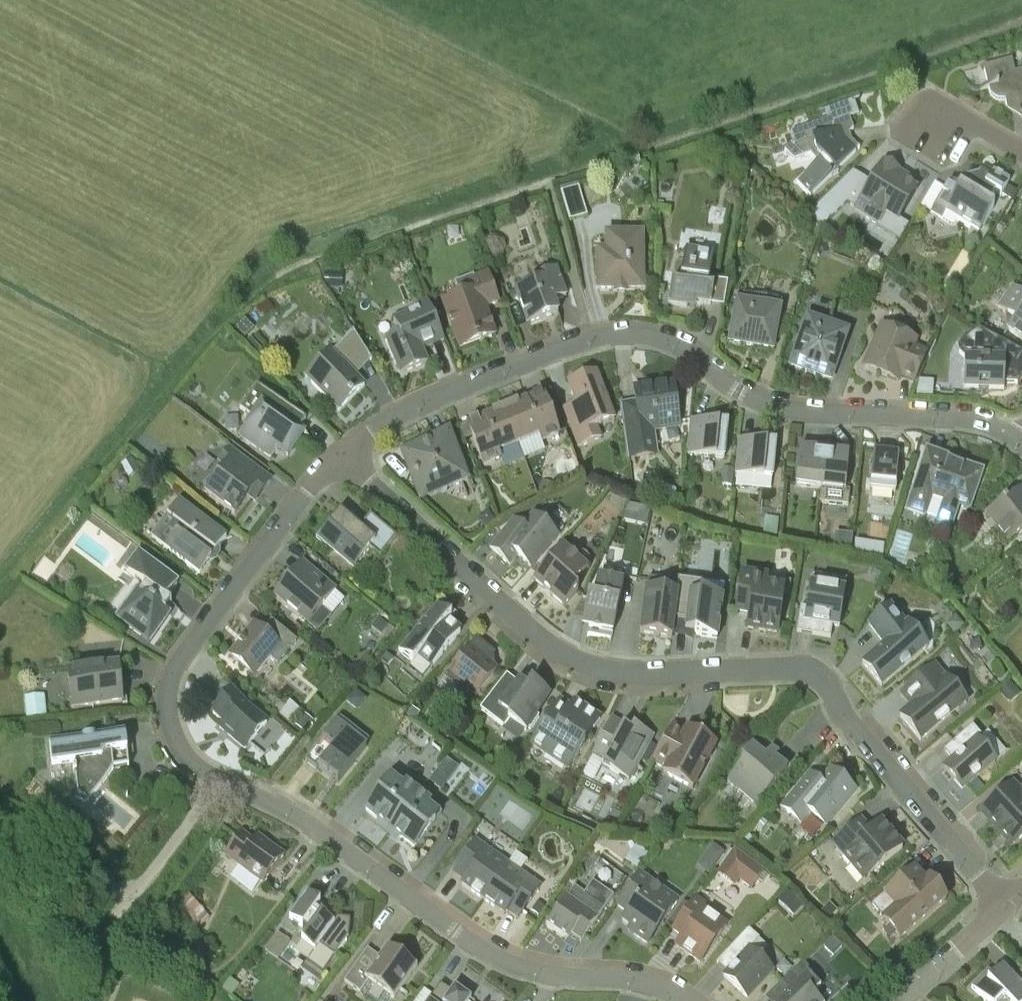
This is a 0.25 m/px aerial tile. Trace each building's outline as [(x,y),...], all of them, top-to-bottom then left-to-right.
[(1013,72),(1010,60),(983,67),(989,91),(990,94),(992,96),(995,98),(998,99),(1001,100),(1005,99),(1007,105),(1014,104),(1020,107),(1020,108),(1020,114),(1021,115),(1021,70),(1013,72)] [(850,119),(859,116),(854,102),(821,114),(821,115),(827,113),(829,119),(791,132),(794,141),(784,151),(794,160),(816,152),(822,158),(796,183),(810,196),(831,176),(838,172),(837,170),(856,152),(846,142),(845,137),(853,129),(850,119)] [(815,208),(806,216),(824,226),(830,217),(831,218),(848,202),(856,207),(854,211),(877,225),(876,227),(899,241),(908,226),(898,220),(917,189),(905,183),(896,177),(899,172),(883,162),(871,182),(853,171),(815,208)] [(995,193),(1001,196),(1010,182),(993,172),(991,175),(982,170),(978,177),(964,180),(959,187),(949,181),(931,212),(951,224),(956,223),(957,220),(978,233),(994,208),(988,205),(995,193)] [(570,219),(590,213),(582,184),(562,189),(570,219)] [(1007,186),(1002,194),(1012,199),(1016,192),(1007,186)] [(643,288),(642,234),(606,235),(606,251),(597,251),(597,289),(616,289),(616,293),(617,293),(617,289),(623,289),(623,293),(625,293),(624,289),(643,288)] [(671,283),(668,304),(687,307),(688,302),(710,306),(714,283),(708,281),(712,261),(714,253),(686,248),(684,256),(679,284),(671,283)] [(526,286),(515,290),(527,324),(558,313),(553,300),(566,296),(556,269),(537,276),(526,286)] [(321,286),(342,288),(343,273),(323,272),(321,286)] [(459,297),(442,303),(447,314),(449,321),(459,345),(478,338),(480,342),(495,336),(490,323),(487,316),(484,308),(497,303),(487,275),(475,279),(473,275),(454,282),(459,297)] [(1007,329),(1021,340),(1021,293),(1013,286),(998,308),(1007,315),(1010,326),(1007,329)] [(736,300),(728,341),(773,350),(781,309),(783,301),(781,297),(769,295),(767,306),(736,300)] [(398,333),(385,339),(400,374),(427,363),(419,346),(442,336),(427,302),(416,306),(417,311),(393,321),(398,333)] [(235,328),(245,338),(254,329),(245,319),(235,328)] [(831,379),(847,334),(807,319),(791,365),(806,370),(805,372),(806,372),(808,368),(815,371),(814,375),(815,375),(816,373),(831,379)] [(878,334),(864,367),(887,377),(888,376),(889,372),(900,376),(901,377),(915,382),(927,355),(912,348),(915,341),(895,332),(882,327),(878,334)] [(336,371),(318,390),(338,411),(364,385),(353,374),(370,358),(353,331),(331,352),(324,359),(336,371)] [(969,356),(964,356),(963,387),(978,388),(983,393),(989,388),(1004,389),(1004,382),(1016,383),(1017,384),(1021,376),(1011,371),(1021,353),(982,332),(969,356)] [(596,427),(614,420),(596,373),(568,384),(576,405),(564,409),(579,447),(601,438),(596,427)] [(636,402),(621,404),(624,430),(625,435),(625,436),(627,460),(659,456),(655,432),(654,426),(679,422),(673,384),(652,387),(634,389),(635,395),(636,402)] [(254,419),(241,437),(270,457),(276,448),(280,451),(284,452),(288,451),(292,449),(298,441),(305,432),(300,428),(301,426),(302,424),(306,420),(259,385),(253,394),(241,409),(250,416),(254,419)] [(527,400),(503,409),(517,444),(539,436),(542,442),(558,436),(547,407),(542,394),(527,400)] [(483,417),(468,423),(472,436),(483,465),(500,459),(499,456),(498,455),(497,452),(517,444),(503,409),(483,417)] [(686,455),(724,458),(728,423),(690,419),(686,455)] [(420,443),(401,451),(410,474),(413,473),(419,476),(426,492),(444,485),(446,489),(468,479),(449,431),(434,437),(429,439),(429,438),(428,439),(421,442),(420,442),(420,443)] [(734,474),(772,478),(776,443),(738,439),(734,474)] [(820,489),(824,450),(823,450),(823,451),(799,448),(795,486),(820,489)] [(208,485),(207,489),(211,491),(208,495),(234,514),(248,496),(254,489),(260,494),(270,480),(229,449),(220,462),(228,468),(218,482),(215,479),(211,480),(208,485)] [(850,490),(845,490),(849,453),(825,451),(825,450),(824,450),(820,489),(819,503),(848,506),(850,490)] [(873,452),(869,490),(895,492),(897,475),(899,455),(873,452)] [(913,490),(907,509),(922,514),(928,495),(944,501),(937,519),(951,524),(958,505),(964,507),(970,488),(976,490),(982,471),(943,458),(928,452),(927,452),(913,490)] [(720,485),(732,486),(734,469),(721,468),(720,485)] [(550,492),(553,484),(542,481),(540,489),(540,496),(544,497),(550,492)] [(678,499),(676,490),(667,486),(654,497),(657,505),(666,509),(678,499)] [(1003,546),(1021,532),(1021,488),(985,514),(996,528),(992,531),(1003,546)] [(177,501),(151,537),(199,573),(226,538),(177,501)] [(336,516),(318,537),(353,567),(369,549),(379,558),(385,550),(396,538),(370,516),(359,528),(339,512),(336,516)] [(507,529),(490,549),(509,566),(517,557),(530,569),(557,538),(563,531),(550,520),(544,526),(533,517),(523,529),(516,537),(507,529)] [(763,535),(777,536),(779,518),(765,517),(763,535)] [(853,555),(868,557),(869,543),(855,541),(853,555)] [(562,548),(533,580),(543,589),(550,595),(563,607),(578,591),(573,587),(583,576),(588,571),(589,569),(589,567),(590,565),(590,563),(589,561),(589,560),(588,558),(587,556),(585,555),(583,554),(582,553),(580,553),(578,553),(576,553),(574,553),(572,554),(570,556),(562,548)] [(133,605),(121,621),(149,642),(169,615),(165,612),(172,603),(167,599),(177,585),(139,557),(128,572),(147,586),(141,594),(136,590),(128,601),(133,605)] [(292,574),(273,596),(307,625),(308,624),(322,608),(323,607),(336,591),(309,568),(308,570),(299,580),(292,574)] [(583,617),(582,625),(588,627),(613,632),(623,585),(626,573),(604,568),(601,580),(599,579),(597,579),(593,599),(588,598),(583,617)] [(767,579),(741,576),(736,613),(749,615),(747,629),(777,633),(783,591),(766,589),(767,579)] [(675,603),(671,630),(672,630),(684,632),(694,633),(694,636),(717,639),(722,600),(699,597),(700,585),(678,582),(676,595),(675,603)] [(800,609),(796,632),(812,635),(831,638),(831,637),(826,636),(827,626),(832,627),(839,628),(845,591),(809,586),(805,611),(801,611),(801,609),(800,609)] [(646,591),(640,635),(671,639),(671,637),(672,630),(671,630),(675,603),(676,595),(646,591)] [(418,656),(431,667),(460,633),(447,622),(451,618),(437,606),(399,651),(413,663),(418,656)] [(927,648),(908,625),(906,626),(890,607),(868,625),(884,645),(862,664),(881,686),(927,648)] [(370,627),(381,636),(389,626),(378,618),(370,627)] [(277,664),(296,642),(271,620),(262,630),(253,623),(243,635),(244,636),(229,654),(254,676),(270,658),(277,664)] [(448,672),(446,675),(457,685),(459,686),(467,692),(476,695),(496,670),(487,663),(495,654),(476,638),(469,648),(448,672)] [(393,659),(387,654),(382,659),(388,664),(393,659)] [(73,666),(69,667),(72,707),(122,702),(127,702),(125,683),(120,683),(118,661),(105,663),(73,666)] [(906,690),(899,696),(910,708),(900,717),(920,741),(959,709),(966,702),(955,690),(946,678),(945,679),(934,667),(906,690)] [(539,716),(535,714),(548,695),(549,694),(531,682),(528,686),(519,680),(517,683),(507,675),(479,709),(504,728),(510,721),(525,731),(527,727),(531,729),(539,716)] [(1009,682),(1000,689),(1010,703),(1020,695),(1009,682)] [(346,702),(357,711),(367,699),(355,690),(346,702)] [(267,723),(230,692),(213,712),(224,722),(219,727),(245,749),(267,723)] [(44,694),(24,696),(25,701),(26,717),(46,715),(44,699),(44,694)] [(584,745),(583,744),(599,719),(574,704),(567,715),(554,707),(530,744),(569,769),(584,745)] [(406,715),(414,720),(420,713),(412,707),(406,715)] [(302,712),(294,722),(305,731),(313,721),(302,712)] [(610,720),(592,754),(605,761),(602,766),(619,775),(628,781),(635,767),(639,760),(646,764),(654,749),(655,746),(648,743),(652,736),(633,725),(630,731),(622,727),(610,720)] [(337,783),(366,747),(335,723),(305,761),(316,770),(318,768),(337,783)] [(663,773),(692,789),(716,744),(687,728),(685,732),(672,725),(652,763),(665,770),(663,773)] [(943,750),(952,760),(943,768),(961,790),(995,762),(977,740),(981,736),(973,726),(943,750)] [(125,734),(50,741),(53,764),(75,762),(78,794),(88,802),(113,770),(112,754),(127,753),(125,734)] [(771,763),(752,746),(741,760),(744,762),(727,782),(756,807),(787,770),(774,759),(771,763)] [(449,756),(430,781),(442,791),(462,766),(449,756)] [(810,813),(826,826),(855,791),(830,770),(819,783),(809,774),(781,807),(801,824),(810,813)] [(394,824),(418,794),(393,775),(365,811),(383,825),(387,824),(390,821),(394,824)] [(980,811),(1011,848),(1021,839),(1021,797),(1020,795),(1021,794),(1021,776),(980,811)] [(517,786),(509,781),(506,786),(514,791),(517,786)] [(500,788),(481,809),(496,822),(515,801),(500,788)] [(418,794),(394,824),(398,827),(395,831),(396,835),(400,838),(404,841),(414,849),(437,820),(425,811),(430,804),(427,801),(420,796),(418,794)] [(72,804),(64,813),(73,820),(80,811),(72,804)] [(755,827),(761,832),(768,824),(762,819),(755,827)] [(860,820),(833,843),(842,854),(852,866),(855,863),(867,877),(870,875),(902,848),(890,833),(880,822),(869,832),(860,820)] [(679,834),(686,839),(692,829),(685,824),(679,834)] [(225,855),(263,884),(284,858),(257,837),(252,842),(241,834),(225,855)] [(740,844),(744,848),(752,839),(748,835),(740,844)] [(482,900),(508,864),(475,841),(457,867),(468,875),(461,885),(482,900)] [(706,856),(716,863),(723,853),(713,845),(706,856)] [(717,874),(734,886),(739,880),(751,889),(764,873),(734,851),(717,874)] [(522,913),(540,887),(508,864),(482,900),(504,915),(511,905),(522,913)] [(871,905),(900,939),(946,900),(929,880),(924,884),(914,871),(918,867),(917,866),(871,905)] [(648,944),(677,902),(638,874),(616,905),(627,912),(621,920),(636,931),(634,934),(648,944)] [(553,916),(546,925),(563,937),(567,940),(574,930),(577,932),(583,936),(584,937),(598,917),(605,908),(613,896),(593,881),(584,893),(577,903),(568,896),(567,896),(559,907),(552,903),(546,911),(553,916)] [(778,901),(793,916),(803,907),(787,891),(778,901)] [(189,892),(177,901),(181,906),(191,919),(202,910),(192,896),(189,892)] [(307,893),(289,918),(308,932),(301,941),(314,951),(307,961),(323,972),(334,956),(348,937),(350,919),(337,918),(337,917),(336,917),(336,918),(329,917),(329,920),(315,910),(320,903),(307,893)] [(695,898),(672,929),(682,936),(680,940),(689,946),(684,952),(700,963),(721,934),(707,924),(713,917),(703,910),(706,906),(695,898)] [(531,911),(538,916),(544,908),(537,902),(531,911)] [(727,972),(723,976),(747,998),(773,970),(760,958),(749,948),(759,938),(748,928),(732,946),(742,955),(727,972)] [(265,950),(278,959),(290,942),(277,933),(265,950)] [(841,948),(831,938),(823,946),(833,956),(841,948)] [(368,981),(393,1000),(417,967),(413,965),(405,960),(406,959),(404,958),(404,959),(400,956),(400,955),(399,954),(398,955),(391,949),(388,946),(365,978),(352,969),(344,981),(360,993),(368,981)] [(808,975),(812,971),(802,962),(780,983),(788,992),(784,996),(785,997),(781,1000),(819,1000),(813,995),(820,988),(808,975)] [(1013,979),(1001,968),(987,981),(983,976),(971,987),(985,1000),(1021,1000),(1021,971),(1013,979)] [(229,977),(221,988),(231,996),(240,986),(229,977)] [(428,1000),(470,1000),(471,1000),(465,995),(454,987),(451,992),(440,984),(432,996),(430,998),(428,1000)]
